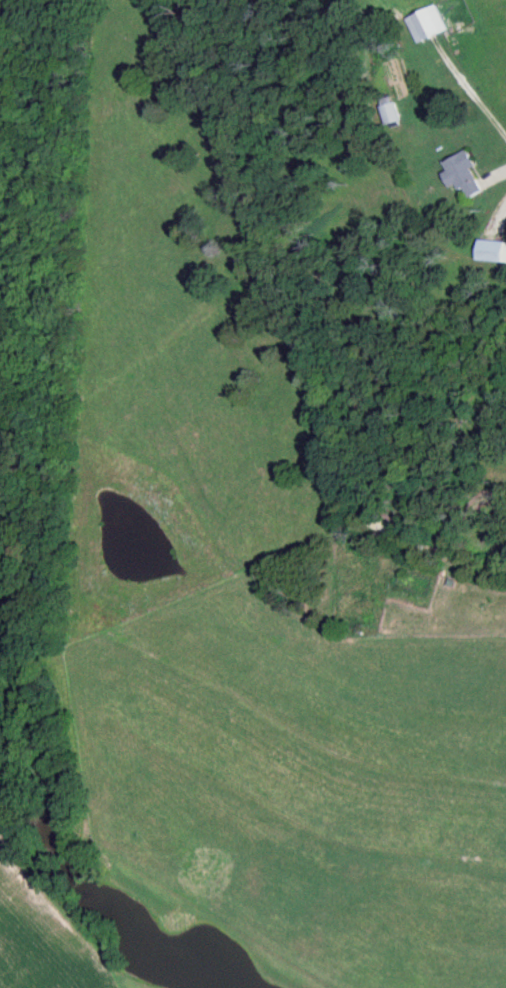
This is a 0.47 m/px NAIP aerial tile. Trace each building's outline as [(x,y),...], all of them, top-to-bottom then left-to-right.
[(406,21),(419,46),(448,31),(434,6),(406,21)] [(383,101),(383,125),(396,125),(396,101),(383,101)] [(444,164),(449,174),(445,175),(453,193),(464,188),(470,200),(484,194),(472,170),(476,168),(468,152),(444,164)] [(480,243),(480,263),(505,263),(505,243),(480,243)]
